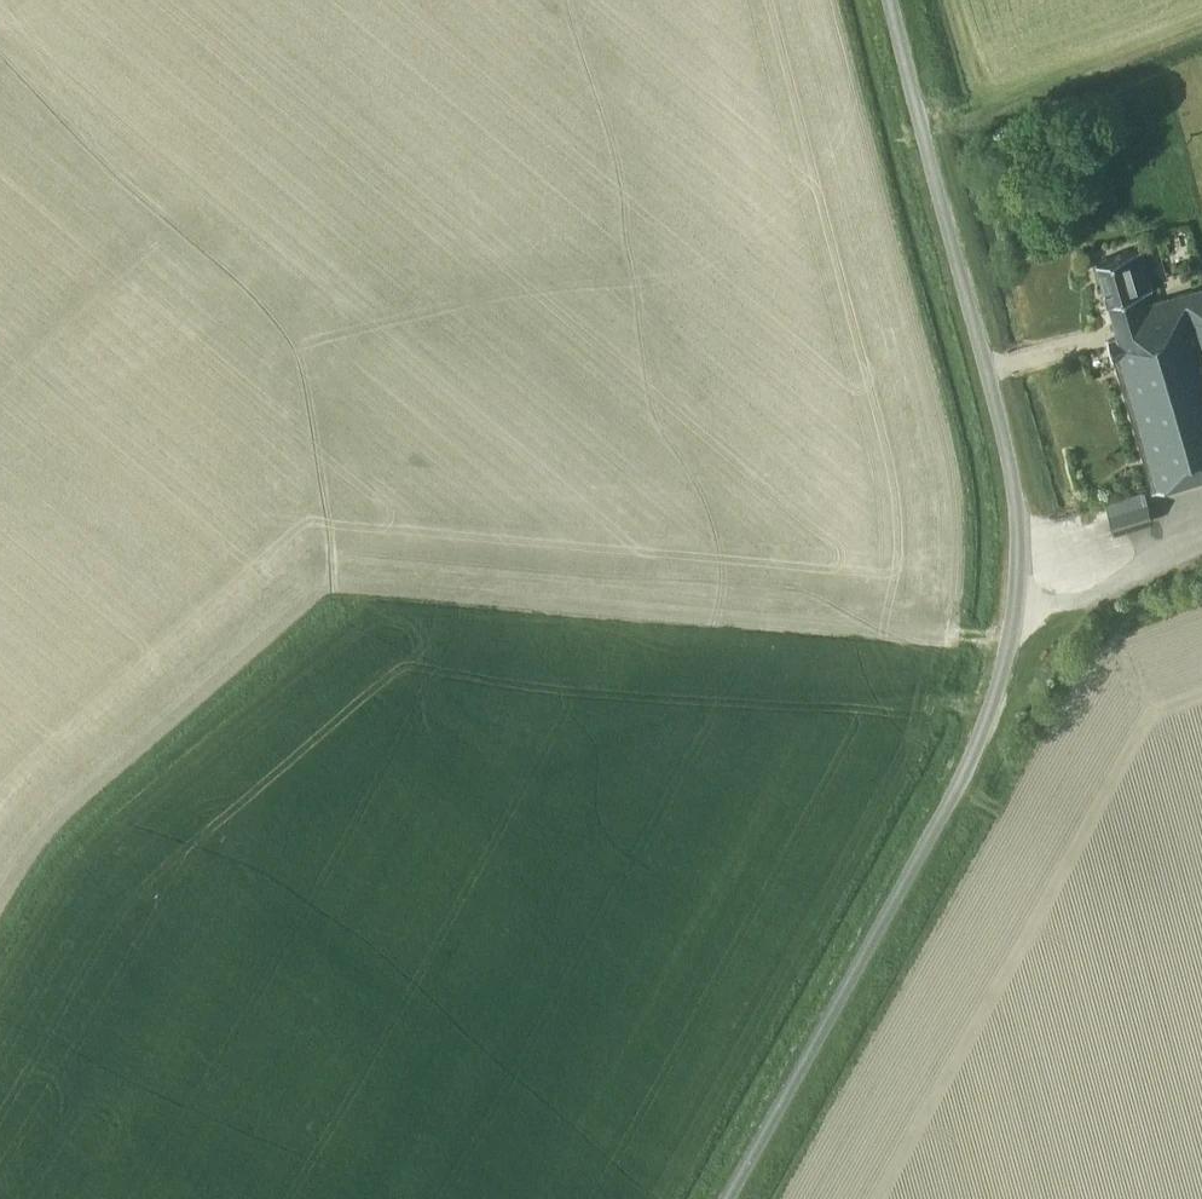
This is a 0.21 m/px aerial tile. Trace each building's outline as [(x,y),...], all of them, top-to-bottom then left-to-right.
[(1140,248),(1096,261),(1119,337),(1108,341),(1153,492),(1201,477),(1201,290),(1144,307),(1140,292),(1153,289),(1140,248)] [(1152,519),(1144,489),(1105,500),(1113,530),(1152,519)]
